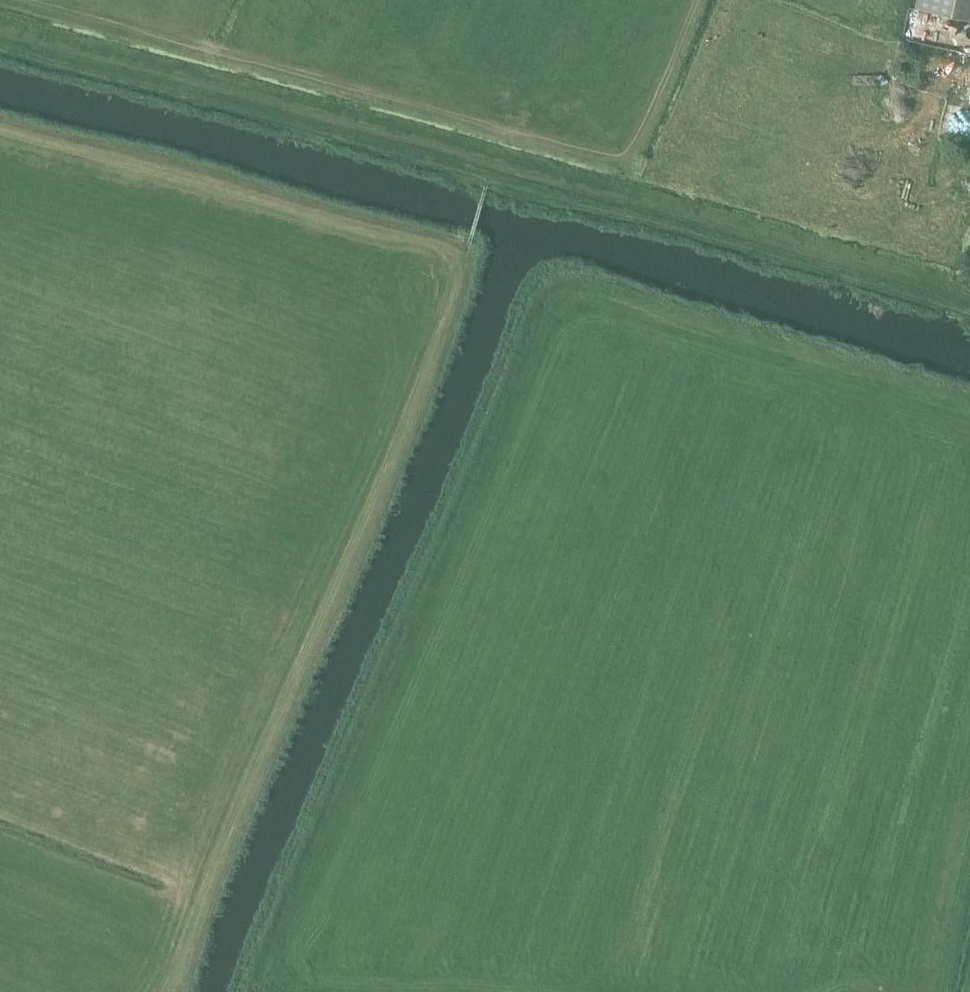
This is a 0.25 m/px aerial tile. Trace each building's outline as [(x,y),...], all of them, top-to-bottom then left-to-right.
[(919,6),(969,18),(969,0),(920,0),(919,6)]
